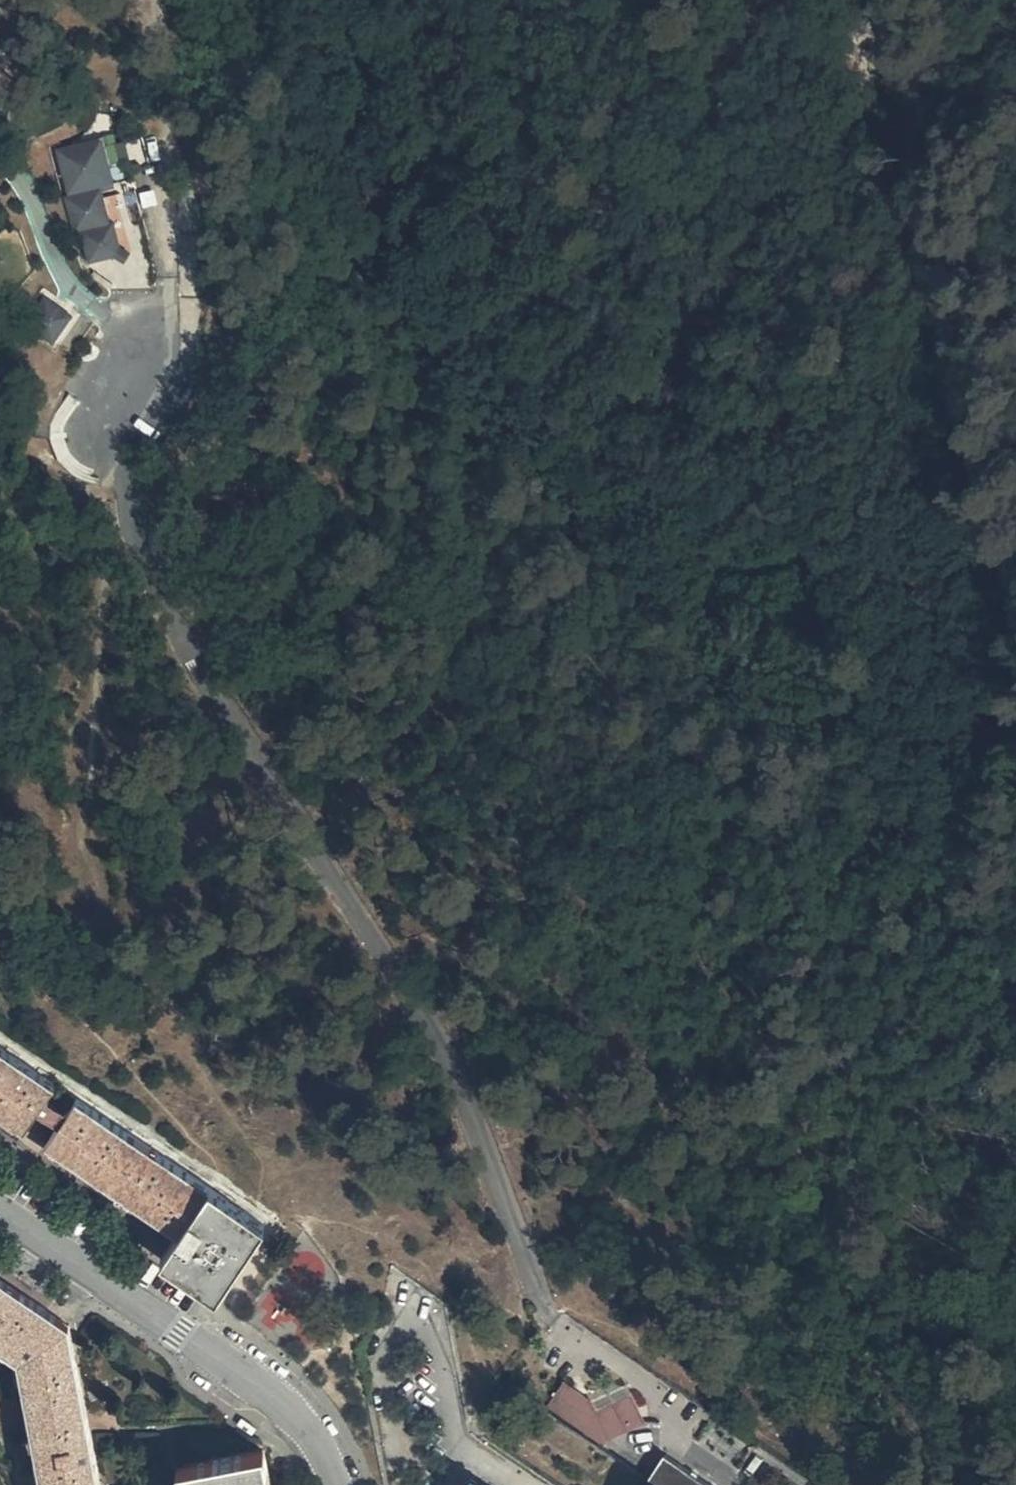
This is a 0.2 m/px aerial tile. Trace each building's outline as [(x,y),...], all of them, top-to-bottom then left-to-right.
[(65,138),(30,147),(58,259),(93,250),(65,138)] [(0,320),(0,330),(17,341),(37,311),(17,297),(0,320)] [(0,1047),(0,1115),(29,1134),(44,1112),(65,1128),(74,1115),(52,1100),(60,1087),(0,1047)] [(242,1207),(83,1102),(74,1115),(65,1128),(52,1149),(170,1227),(185,1237),(169,1264),(225,1301),(273,1227),(242,1207)] [(71,1333),(70,1333),(0,1286),(0,1351),(20,1364),(45,1484),(102,1484),(71,1333)] [(555,1392),(537,1382),(523,1407),(572,1439),(620,1413),(605,1387),(574,1404),(577,1416),(551,1401),(555,1392)] [(574,1404),(555,1392),(551,1401),(577,1416),(574,1404)] [(621,1470),(646,1484),(698,1484),(639,1445),(621,1470)] [(266,1455),(181,1473),(184,1484),(272,1484),(266,1455)]
